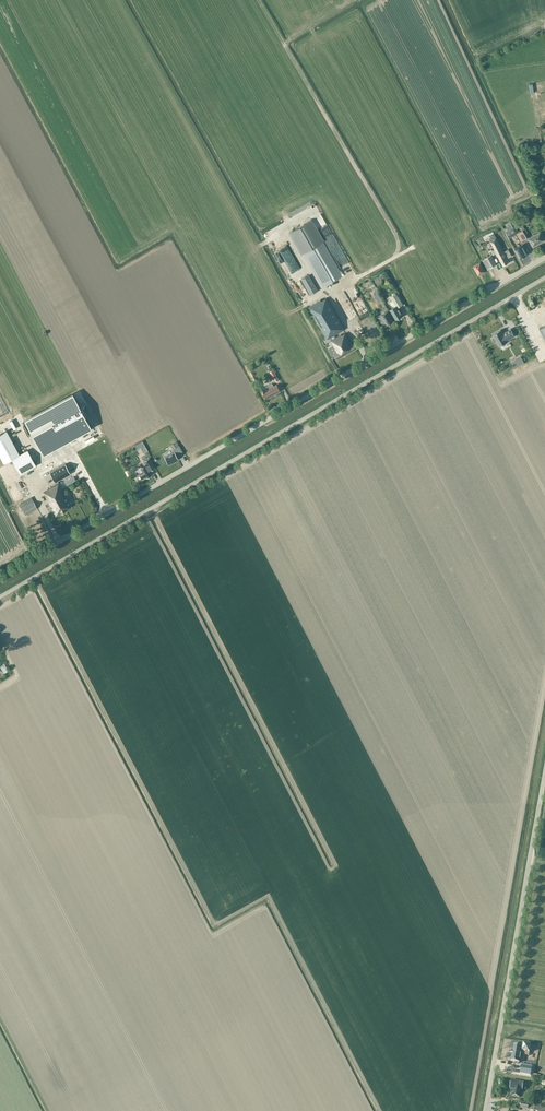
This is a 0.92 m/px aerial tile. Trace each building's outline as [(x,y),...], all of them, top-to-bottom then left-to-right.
[(342,277),(322,243),(323,242),(311,220),(290,233),(302,254),(304,253),(323,287),(342,277)] [(529,237),(524,229),(523,226),(519,228),(521,231),(517,233),(516,234),(517,234),(521,241),(529,237)] [(517,233),(516,232),(514,228),(506,232),(509,238),(517,234),(516,234),(517,233)] [(493,231),(488,234),(492,240),(490,241),(494,249),(492,251),(494,254),(496,253),(502,249),(496,238),(493,231)] [(540,232),(528,238),(533,247),(544,240),(540,232)] [(527,254),(524,248),(522,244),(514,248),(516,252),(520,258),(527,254)] [(508,249),(504,252),(502,249),(496,253),(502,265),(509,262),(507,258),(512,256),(508,249)] [(496,265),(491,256),(491,255),(485,259),(483,260),(488,269),(496,265)] [(277,261),(281,270),(297,264),(294,257),(290,258),(289,256),(285,257),(286,258),(277,261)] [(474,266),(479,275),(485,271),(480,263),(474,266)] [(310,295),(314,293),(318,290),(309,275),(301,279),(310,295)] [(398,308),(400,306),(403,304),(396,293),(390,297),(396,306),(389,310),(395,320),(402,315),(398,308)] [(321,300),(309,307),(327,339),(330,337),(332,340),(330,341),(333,346),(329,348),(333,355),(335,354),(338,359),(357,348),(354,342),(351,344),(345,333),(341,335),(341,334),(336,337),(335,335),(344,329),(326,298),(321,301),(321,300)] [(387,312),(378,317),(382,325),(386,323),(387,325),(393,321),(387,312)] [(497,341),(499,346),(508,341),(507,340),(515,336),(511,329),(503,333),(501,330),(493,334),(494,337),(492,338),(494,343),(497,341)] [(511,362),(513,365),(515,368),(524,362),(523,359),(521,357),(511,362)] [(269,372),(275,382),(279,380),(273,370),(269,372)] [(276,384),(274,386),(272,383),(262,389),(263,392),(267,398),(280,391),(276,384)] [(73,394),(25,421),(42,453),(91,427),(73,394)] [(0,434),(0,456),(3,462),(19,454),(7,431),(0,434)] [(142,441),(134,445),(137,449),(144,445),(142,441)] [(177,457),(180,455),(183,453),(179,446),(172,450),(174,452),(165,457),(169,464),(178,459),(177,457)] [(27,450),(12,458),(20,474),(36,465),(27,450)] [(138,466),(132,470),(136,476),(139,474),(142,479),(151,474),(148,469),(153,466),(148,458),(143,461),(145,464),(142,467),(141,466),(139,467),(138,466)] [(47,490),(43,492),(44,494),(49,504),(51,503),(54,509),(52,510),(55,515),(62,511),(62,510),(63,509),(64,510),(71,506),(57,481),(70,474),(65,464),(50,472),(56,484),(47,489),(47,490)] [(33,501),(33,502),(31,498),(20,504),(21,508),(25,515),(37,508),(33,501)] [(0,665),(0,667),(4,673),(8,671),(4,663),(0,665)] [(523,1047),(522,1047),(521,1051),(529,1053),(531,1046),(524,1044),(523,1047)] [(512,1051),(511,1055),(512,1055),(511,1061),(515,1062),(515,1063),(516,1063),(516,1062),(518,1063),(518,1064),(518,1063),(519,1063),(521,1051),(522,1047),(513,1045),(512,1051)] [(526,1068),(521,1067),(520,1074),(531,1076),(532,1066),(527,1065),(526,1068)] [(522,1091),(524,1082),(511,1080),(510,1088),(514,1089),(514,1092),(513,1096),(520,1097),(521,1090),(522,1091)] [(520,1108),(534,1110),(538,1110),(539,1107),(535,1106),(528,1105),(529,1104),(529,1103),(521,1102),(520,1108)]
